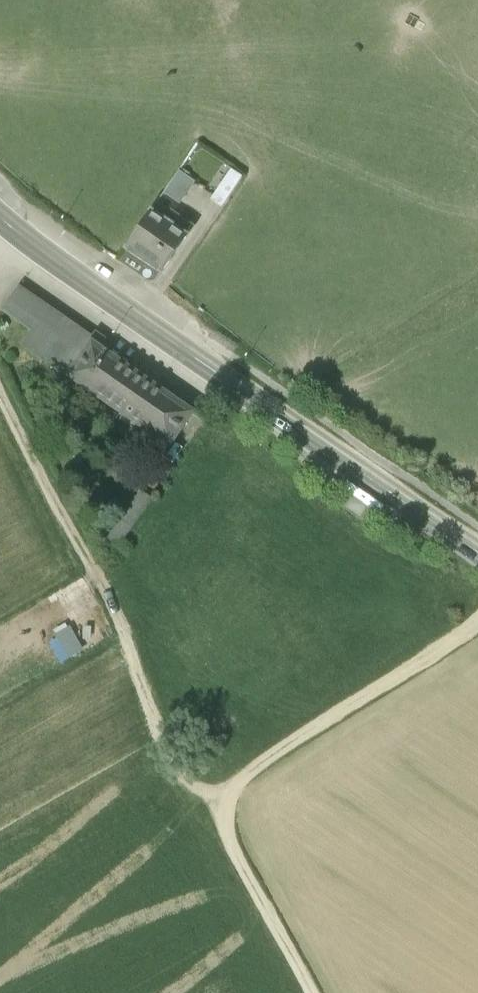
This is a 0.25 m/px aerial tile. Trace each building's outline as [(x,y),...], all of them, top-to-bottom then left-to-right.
[(228,203),(248,171),(234,163),(214,195),(228,203)] [(194,183),(179,173),(164,194),(179,205),(194,183)] [(167,216),(155,208),(125,251),(161,275),(193,229),(170,213),(167,216)] [(92,339),(78,329),(77,330),(19,289),(3,311),(33,332),(23,346),(123,416),(120,420),(127,425),(130,421),(169,448),(192,414),(99,349),(105,341),(96,334),(92,339)] [(66,659),(87,646),(74,625),(52,638),(66,659)]
